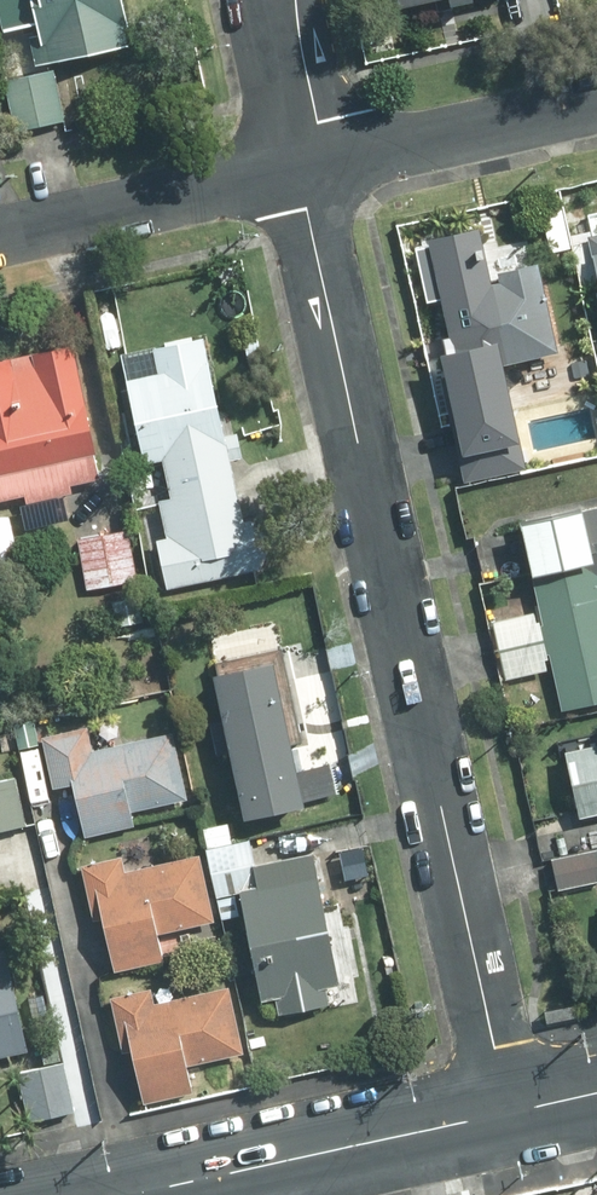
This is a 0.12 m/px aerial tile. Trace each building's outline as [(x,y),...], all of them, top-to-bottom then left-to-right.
[(11,34),(40,27),(42,37),(33,39),(38,65),(129,45),(125,27),(129,26),(123,0),(4,0),(11,34)] [(64,120),(54,72),(6,82),(17,131),(64,120)] [(557,352),(537,255),(500,263),(503,273),(488,276),(477,224),(418,236),(467,473),(526,461),(506,363),(557,352)] [(584,290),(596,288),(596,238),(593,239),(594,245),(575,249),(584,290)] [(244,525),(204,341),(157,351),(162,376),(131,383),(148,463),(166,460),(174,499),(161,502),(169,539),(161,540),(171,589),(263,569),(253,522),(244,525)] [(74,349),(0,364),(0,500),(27,495),(28,502),(72,493),(70,486),(99,479),(93,456),(97,455),(74,349)] [(526,523),(567,711),(596,704),(596,507),(526,523)] [(136,580),(127,532),(79,540),(89,589),(136,580)] [(138,600),(115,604),(119,628),(142,624),(138,600)] [(502,652),(508,678),(547,670),(542,644),(502,652)] [(298,773),(275,667),(217,679),(248,820),(305,808),(304,802),(339,795),(332,765),(298,773)] [(135,826),(131,812),(188,799),(173,735),(100,752),(93,754),(89,738),(87,730),(44,740),(54,788),(67,785),(75,784),(78,796),(87,837),(88,837),(135,826)] [(568,754),(582,819),(596,816),(596,748),(568,754)] [(0,782),(0,832),(26,826),(15,778),(0,782)] [(339,986),(314,857),(255,869),(250,842),(208,850),(217,897),(245,892),(266,1001),(278,999),(281,1015),(329,1005),(326,990),(339,986)] [(555,860),(560,890),(596,884),(596,852),(555,860)] [(213,922),(199,859),(126,875),(122,859),(83,867),(95,921),(105,919),(117,972),(163,963),(157,935),(213,922)] [(5,953),(0,954),(0,1060),(28,1053),(5,953)] [(243,1054),(228,990),(155,1006),(152,990),(113,999),(125,1052),(134,1051),(146,1104),(192,1094),(186,1066),(243,1054)] [(574,1004),(542,1011),(545,1023),(576,1017),(574,1004)] [(74,1113),(64,1066),(58,1067),(55,1050),(32,1055),(36,1071),(21,1075),(31,1122),(74,1113)]
